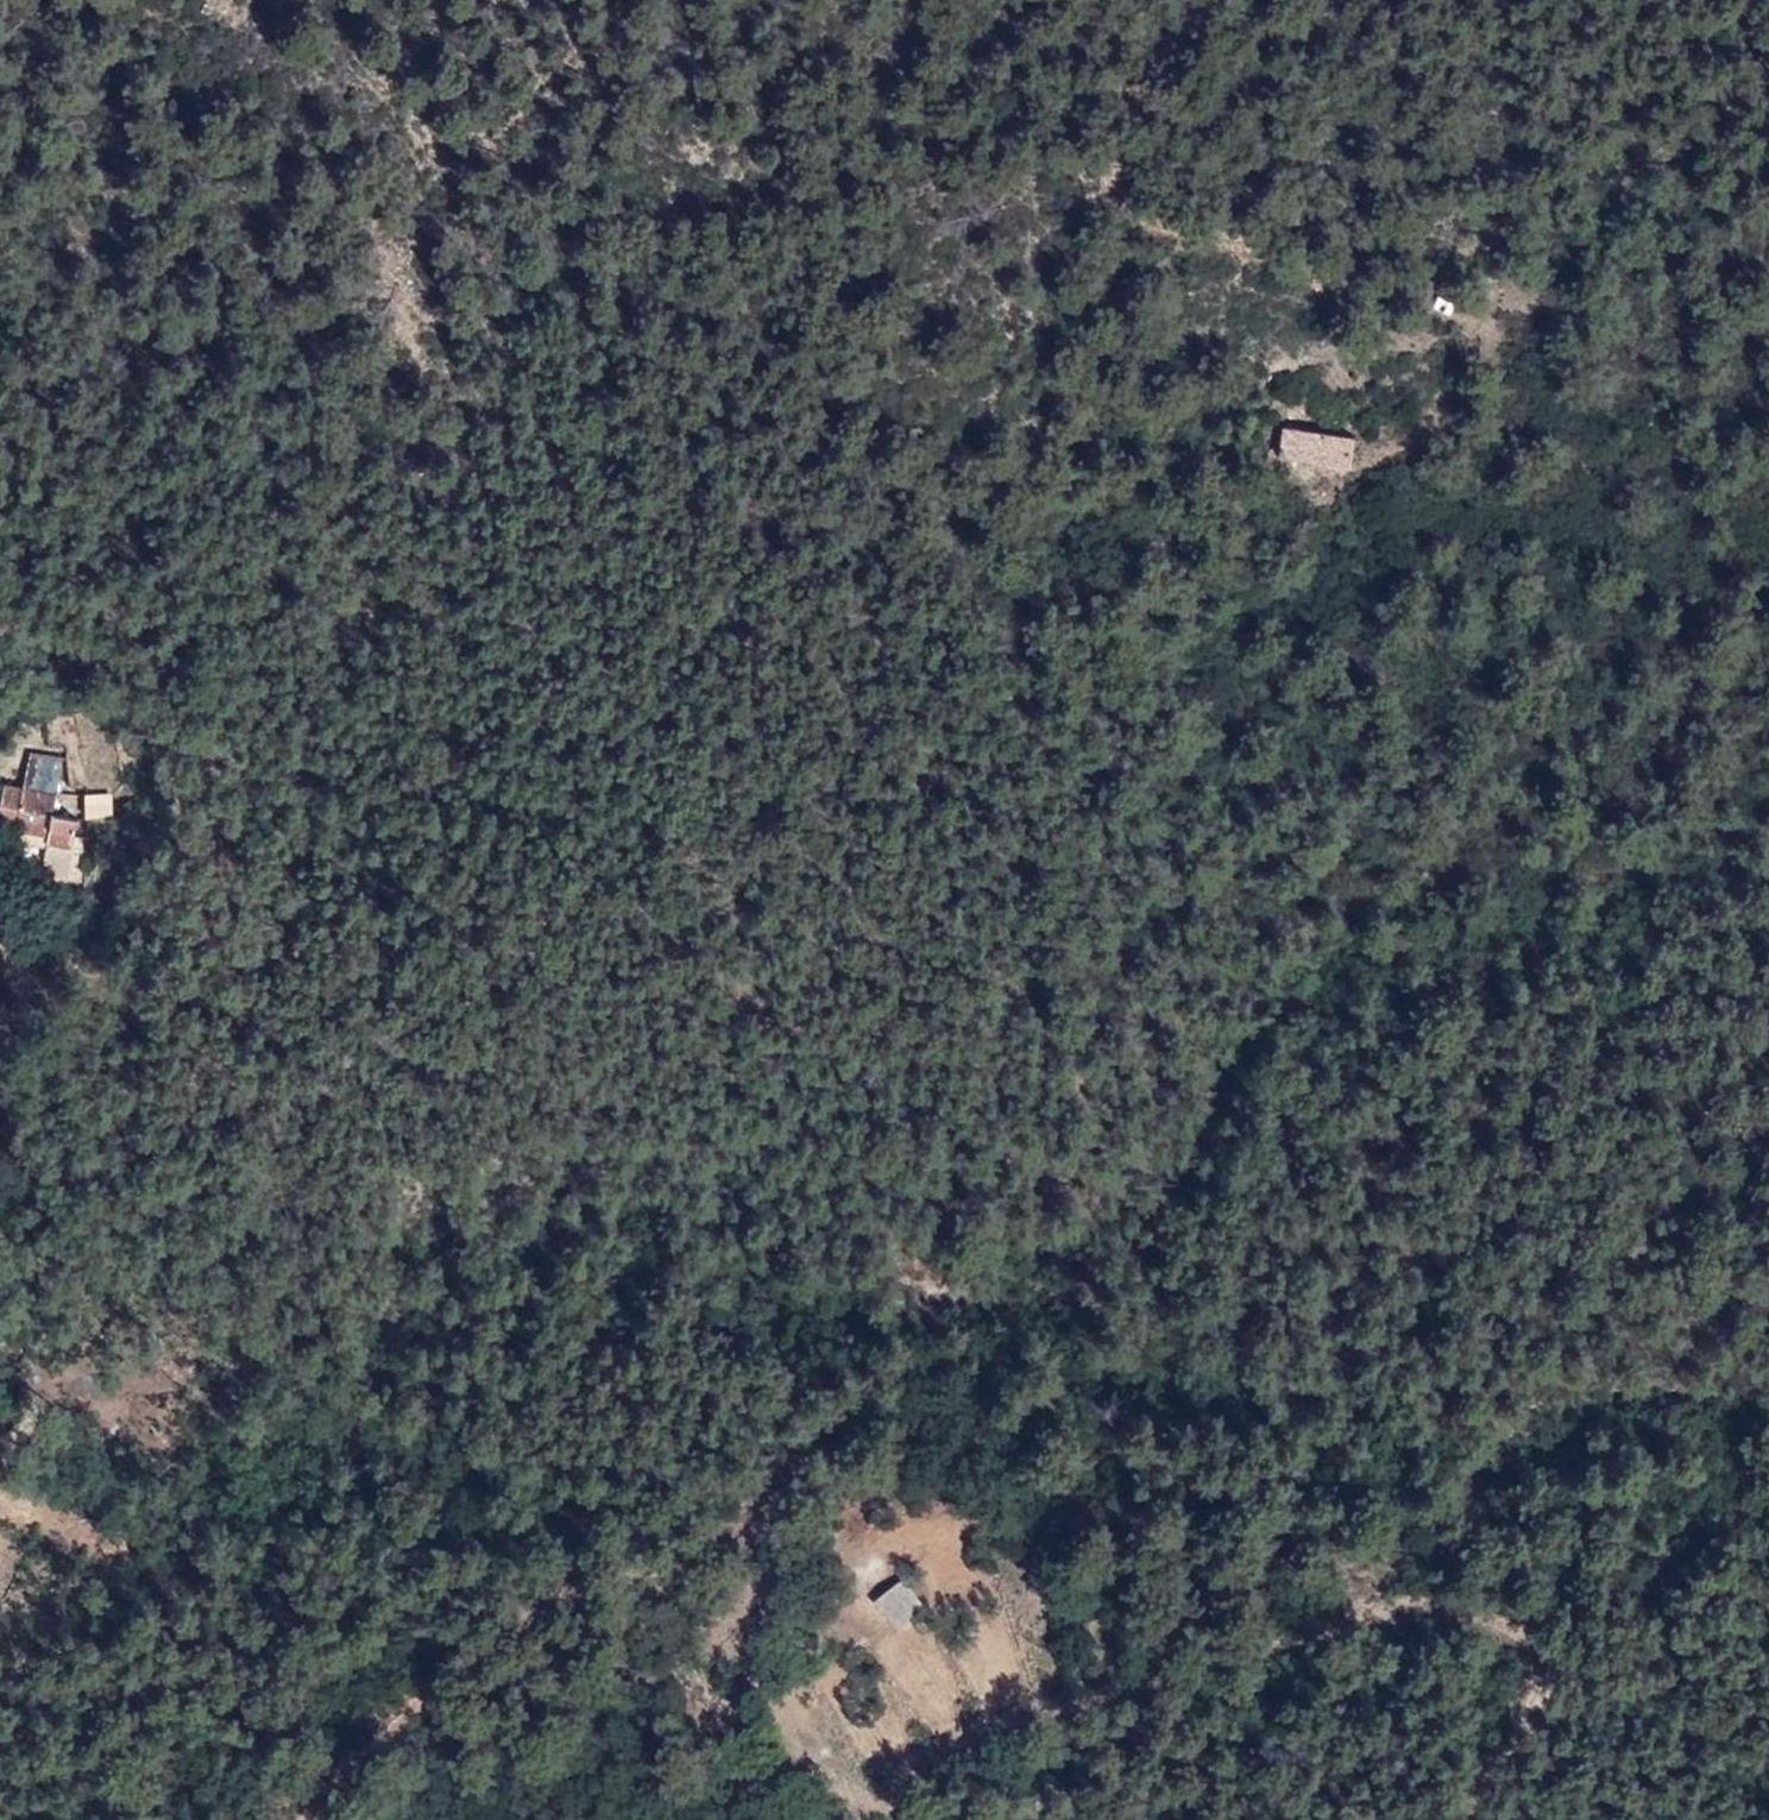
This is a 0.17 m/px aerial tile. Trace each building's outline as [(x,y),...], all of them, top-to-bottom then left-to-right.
[(1352,471),(1354,436),(1280,431),(1277,466),(1352,471)] [(104,773),(18,759),(4,841),(90,856),(104,773)] [(931,1612),(887,1580),(867,1597),(898,1637),(931,1612)]
